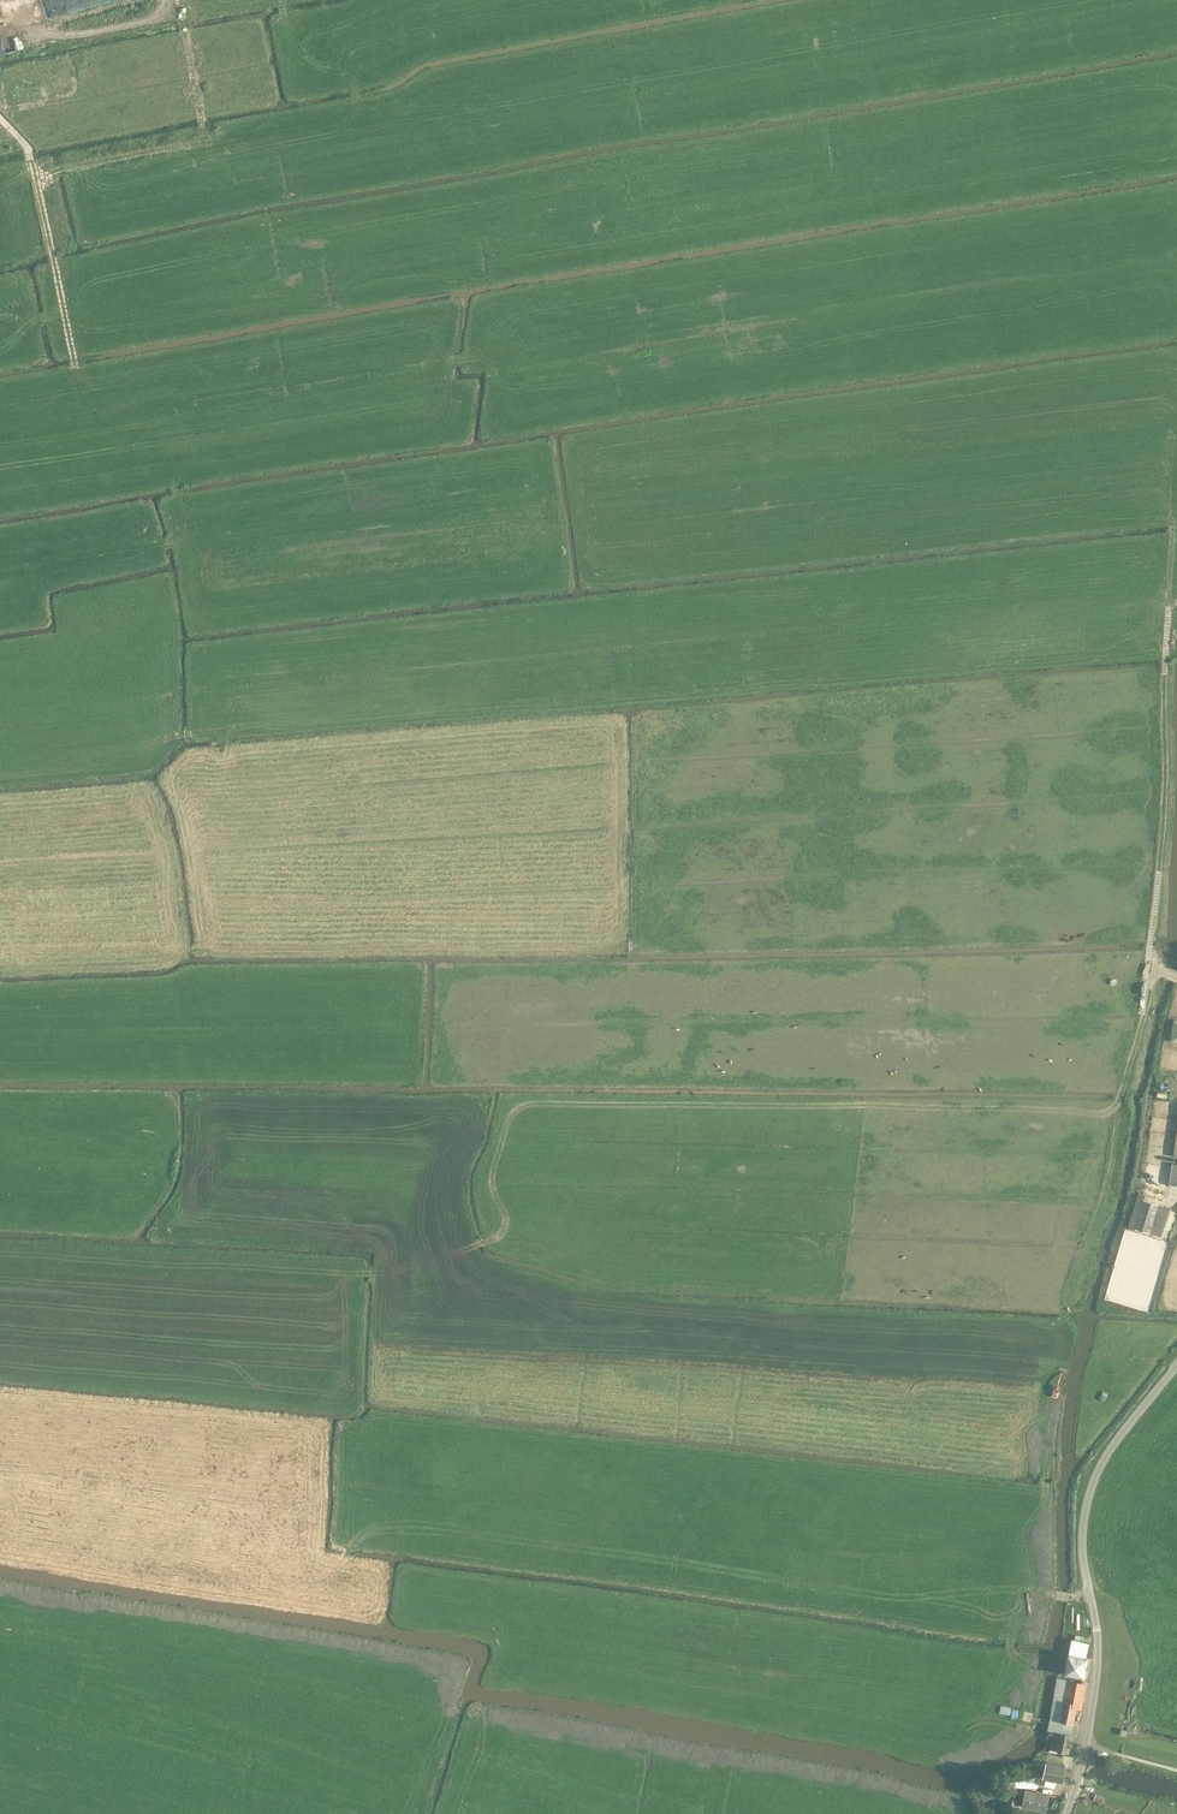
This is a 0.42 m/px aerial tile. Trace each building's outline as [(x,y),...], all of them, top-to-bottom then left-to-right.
[(1135,1228),(1150,1233),(1159,1205),(1144,1200),(1135,1228)] [(1058,1672),(1065,1674),(1085,1678),(1089,1658),(1087,1657),(1089,1643),(1073,1639),(1070,1654),(1069,1654),(1068,1661),(1060,1659),(1058,1672)] [(1075,1724),(1077,1708),(1082,1709),(1083,1705),(1087,1683),(1069,1679),(1061,1721),(1075,1724)] [(1072,1736),(1061,1733),(1061,1734),(1053,1732),(1049,1751),(1058,1753),(1058,1749),(1068,1752),(1072,1736)] [(1062,1782),(1066,1766),(1047,1761),(1043,1778),(1062,1782)] [(1027,1784),(1038,1786),(1040,1776),(1029,1778),(1007,1783),(1009,1788),(1009,1787),(1028,1783),(1027,1784)] [(1046,1810),(1049,1794),(1026,1789),(1023,1799),(1009,1796),(1006,1807),(1015,1809),(1016,1803),(1046,1810)] [(1096,1795),(1094,1802),(1102,1805),(1105,1799),(1096,1795)]
